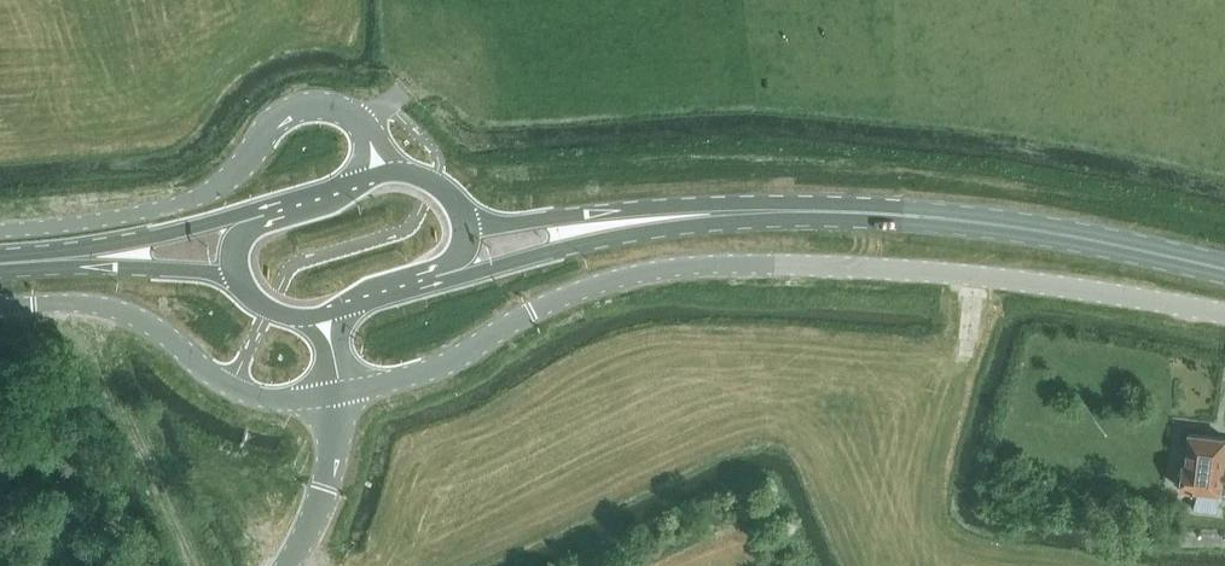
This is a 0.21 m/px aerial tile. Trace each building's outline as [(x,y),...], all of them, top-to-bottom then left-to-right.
[(1224,440),(1224,437),(1187,433),(1183,464),(1182,464),(1181,468),(1177,471),(1176,480),(1180,484),(1179,488),(1219,492),(1219,488),(1224,488),(1224,440)]
